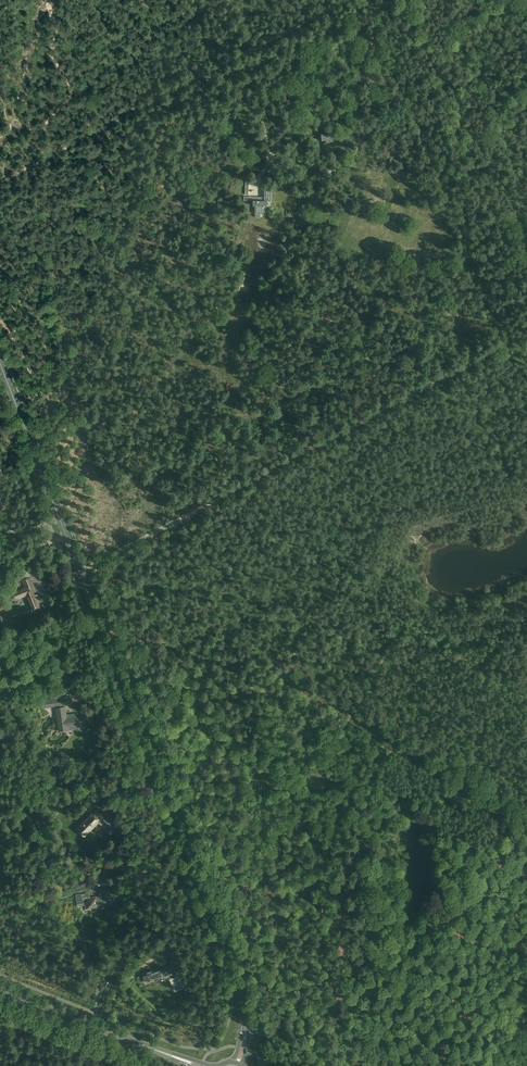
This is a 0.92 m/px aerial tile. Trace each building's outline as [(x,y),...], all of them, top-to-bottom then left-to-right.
[(265,189),(264,197),(249,197),(248,201),(256,201),(255,214),(268,214),(268,206),(267,206),(267,201),(271,201),(271,190),(265,189)] [(28,571),(20,575),(22,579),(30,576),(28,571)] [(22,580),(25,588),(12,593),(15,599),(27,595),(31,605),(20,609),(22,616),(40,609),(37,600),(39,599),(31,577),(22,580)] [(70,672),(62,675),(65,682),(63,682),(64,684),(73,681),(70,672)] [(49,683),(48,676),(39,677),(40,684),(49,683)] [(72,696),(42,700),(43,708),(56,706),(56,708),(59,731),(86,727),(84,715),(76,716),(76,713),(66,715),(65,706),(65,707),(64,704),(73,703),(72,696)] [(106,829),(112,835),(119,827),(113,821),(111,824),(109,822),(112,820),(108,817),(106,819),(97,810),(79,826),(78,826),(75,829),(84,837),(98,822),(101,819),(109,826),(106,829)] [(69,812),(61,821),(67,826),(75,818),(69,812)] [(91,908),(91,907),(97,906),(97,902),(96,895),(90,896),(90,891),(76,892),(77,905),(85,904),(85,909),(91,908)] [(166,976),(171,974),(168,966),(161,968),(160,967),(143,973),(146,982),(166,974),(166,976)] [(516,1058),(512,1065),(526,1065),(526,1063),(516,1058)]
